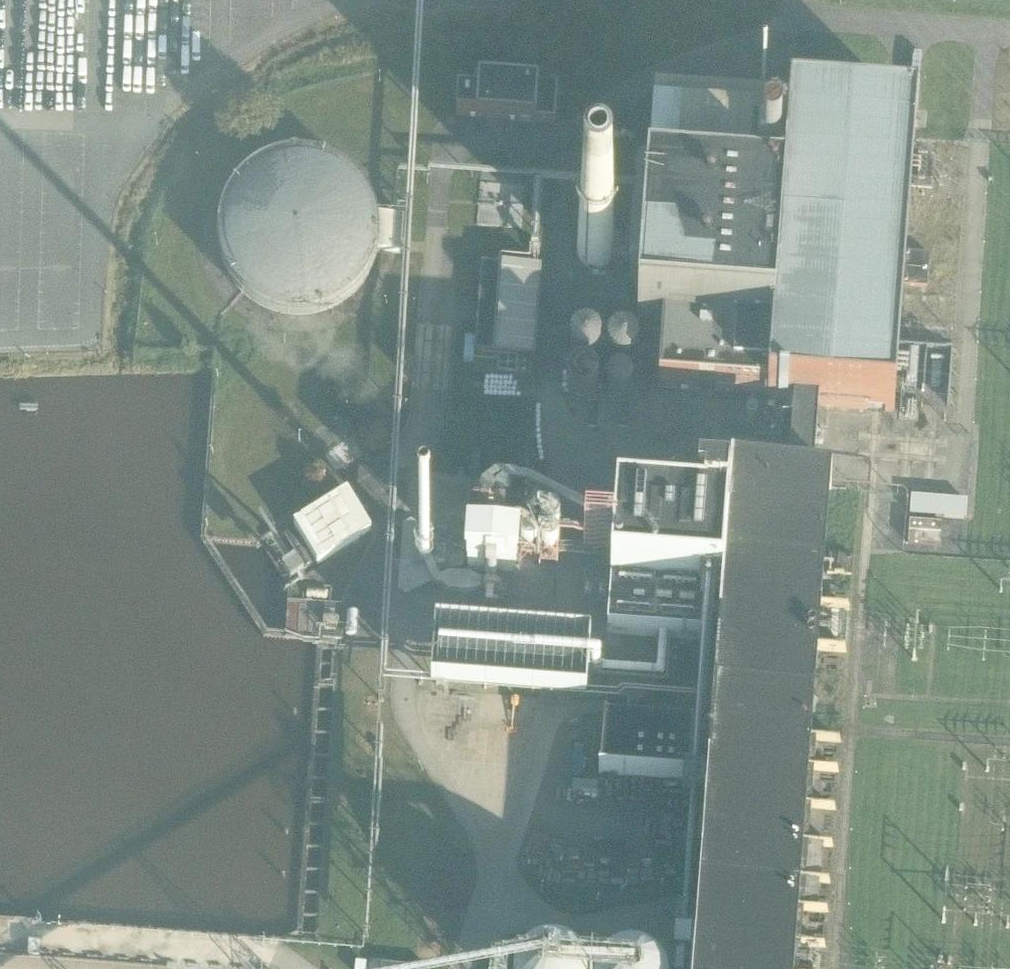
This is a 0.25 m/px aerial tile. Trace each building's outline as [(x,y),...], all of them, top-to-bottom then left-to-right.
[(557,89),(470,83),(469,93),(450,92),(450,116),(555,123),(557,89)] [(789,960),(817,627),(828,502),(812,502),(816,420),(894,425),(898,371),(899,367),(913,168),(914,160),(917,121),(657,105),(640,346),(662,347),(658,393),(774,401),(773,418),(786,419),(782,499),(719,497),(719,513),(683,511),(683,524),(608,522),(599,646),(694,652),(689,733),(596,729),(592,789),(690,794),(679,968),(789,968),(789,960)] [(256,175),(237,183),(223,218),(222,248),(230,251),(240,275),(247,278),(257,303),(291,316),(327,317),(375,298),(392,254),(392,255),(398,241),(373,177),(320,157),(302,156),(254,175),(256,175)] [(586,232),(581,236),(577,242),(576,248),(577,255),(580,260),(585,264),(591,267),(597,267),(603,265),(608,261),(611,257),(613,251),(613,245),(610,239),(605,233),(599,231),(592,230),(586,232)] [(531,360),(538,270),(480,265),(474,358),(531,360)] [(586,357),(624,355),(623,329),(585,331),(586,357)] [(613,357),(614,369),(592,370),(594,395),(626,393),(624,368),(634,368),(633,356),(613,357)] [(624,380),(635,396),(654,383),(643,367),(624,380)] [(916,544),(940,544),(941,519),(973,520),(973,499),(918,497),(916,544)] [(371,533),(347,498),(298,530),(321,565),(371,533)] [(546,545),(548,527),(497,522),(494,550),(478,549),(476,568),(566,578),(569,547),(546,545)] [(587,652),(432,639),(429,710),(583,719),(587,652)] [(365,694),(388,692),(386,655),(363,657),(365,694)]
